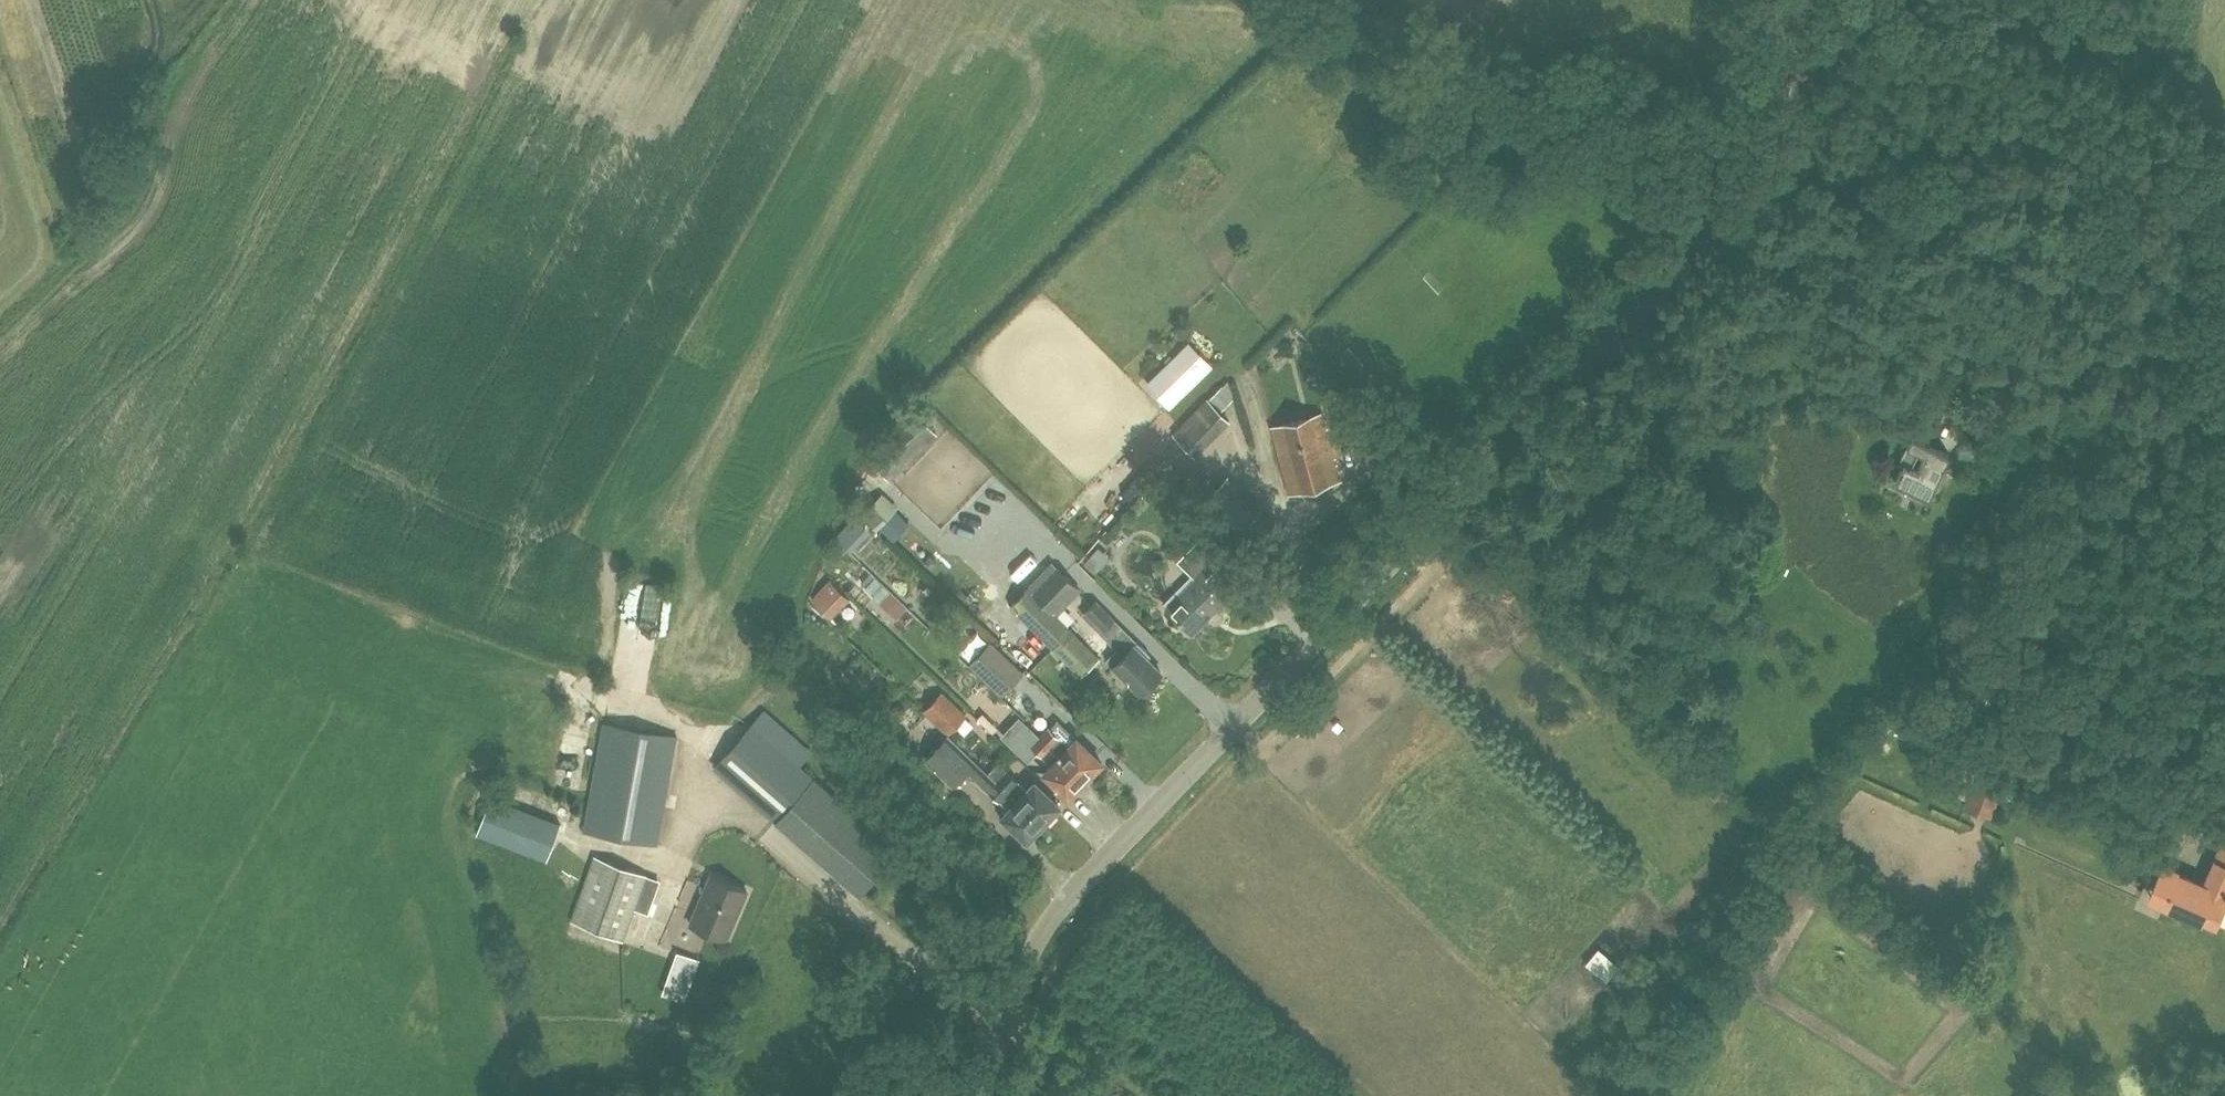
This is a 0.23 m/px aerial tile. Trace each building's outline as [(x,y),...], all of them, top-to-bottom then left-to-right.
[(1169,407),(1211,365),(1211,364),(1204,370),(1183,349),(1148,383),(1169,405),(1168,406),(1169,407)] [(1222,386),(1209,399),(1218,409),(1231,395),(1222,386)] [(1173,434),(1191,452),(1226,417),(1207,399),(1173,434)] [(936,432),(910,408),(864,454),(889,479),(936,432)] [(1320,414),(1272,427),(1290,492),(1339,479),(1320,414)] [(1900,462),(1903,463),(1895,482),(1928,498),(1949,454),(1929,445),(1925,454),(1907,446),(1900,462)] [(1207,475),(1199,467),(1185,481),(1193,489),(1207,475)] [(1189,499),(1173,485),(1163,496),(1178,510),(1189,499)] [(863,515),(877,527),(896,508),(882,495),(863,515)] [(870,531),(854,517),(852,515),(833,534),(851,551),(870,531)] [(1225,550),(1206,531),(1177,561),(1195,579),(1166,608),(1192,633),(1206,618),(1202,616),(1212,605),(1219,612),(1243,588),(1215,560),(1225,550)] [(921,561),(929,569),(936,561),(928,554),(921,561)] [(1054,614),(1078,589),(1053,564),(1011,606),(1080,675),(1098,657),(1071,631),(1054,614)] [(847,596),(831,581),(812,601),(827,617),(847,596)] [(897,599),(885,611),(894,620),(905,607),(897,599)] [(1096,601),(1082,616),(1116,650),(1106,660),(1140,693),(1143,690),(1147,690),(1152,685),(1151,681),(1161,671),(1147,658),(1151,655),(1096,601)] [(969,664),(1001,695),(1023,672),(991,642),(969,664)] [(863,658),(862,657),(850,670),(852,672),(866,686),(878,673),(863,658)] [(965,715),(942,692),(924,711),(948,733),(965,715)] [(897,852),(799,765),(811,752),(764,711),(715,767),(860,894),(897,852)] [(1048,727),(1040,736),(1085,779),(1101,762),(1058,720),(1050,728),(1048,727)] [(605,723),(585,831),(657,844),(677,736),(605,723)] [(948,735),(923,761),(945,781),(960,765),(988,791),(990,789),(1010,808),(1002,816),(1027,839),(1034,831),(1037,834),(1046,825),(998,779),(996,781),(989,773),(948,735)] [(1040,736),(1031,745),(1052,764),(1044,772),(1068,796),(1085,779),(1040,736)] [(999,763),(989,773),(996,781),(998,779),(1046,825),(1054,816),(1052,813),(1059,805),(1035,781),(1027,790),(999,763)] [(2001,794),(1999,793),(1974,784),(1964,807),(1992,818),(2001,794)] [(547,860),(557,833),(561,823),(527,811),(491,797),(477,834),(547,860)] [(2203,885),(2175,872),(2176,870),(2163,865),(2149,896),(2162,901),(2162,903),(2201,920),(2202,918),(2215,924),(2224,900),(2224,835),(2203,885)] [(595,856),(571,921),(622,940),(645,875),(595,856)] [(690,924),(726,939),(747,891),(711,875),(690,924)] [(677,951),(662,993),(684,1000),(698,959),(677,951)]
